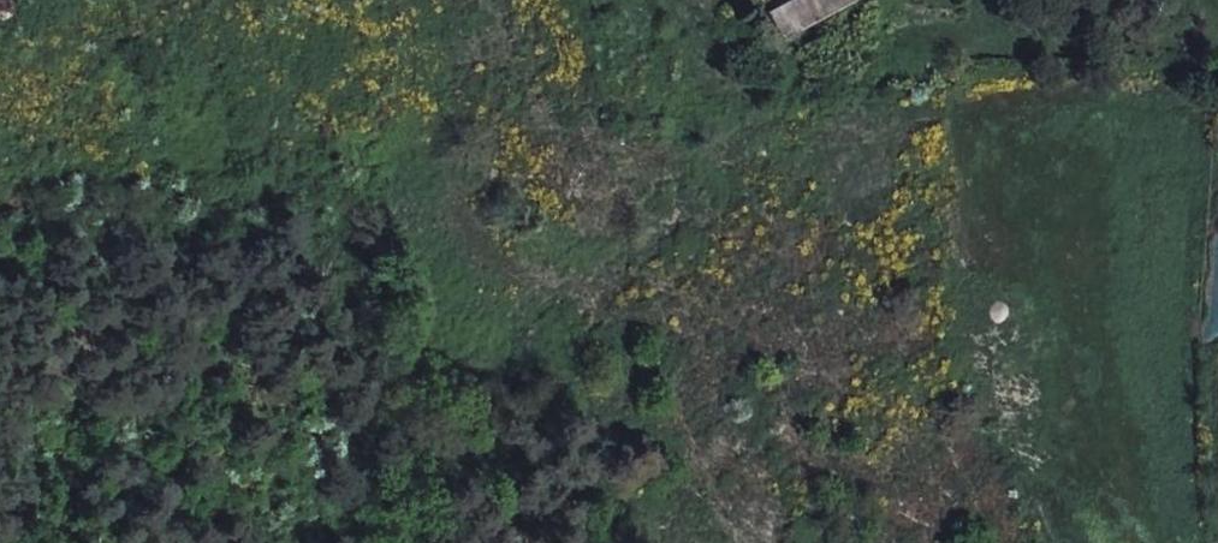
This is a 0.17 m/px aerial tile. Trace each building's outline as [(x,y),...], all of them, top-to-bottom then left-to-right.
[(801,4),(820,30),(860,0),(806,0),(801,4)]
